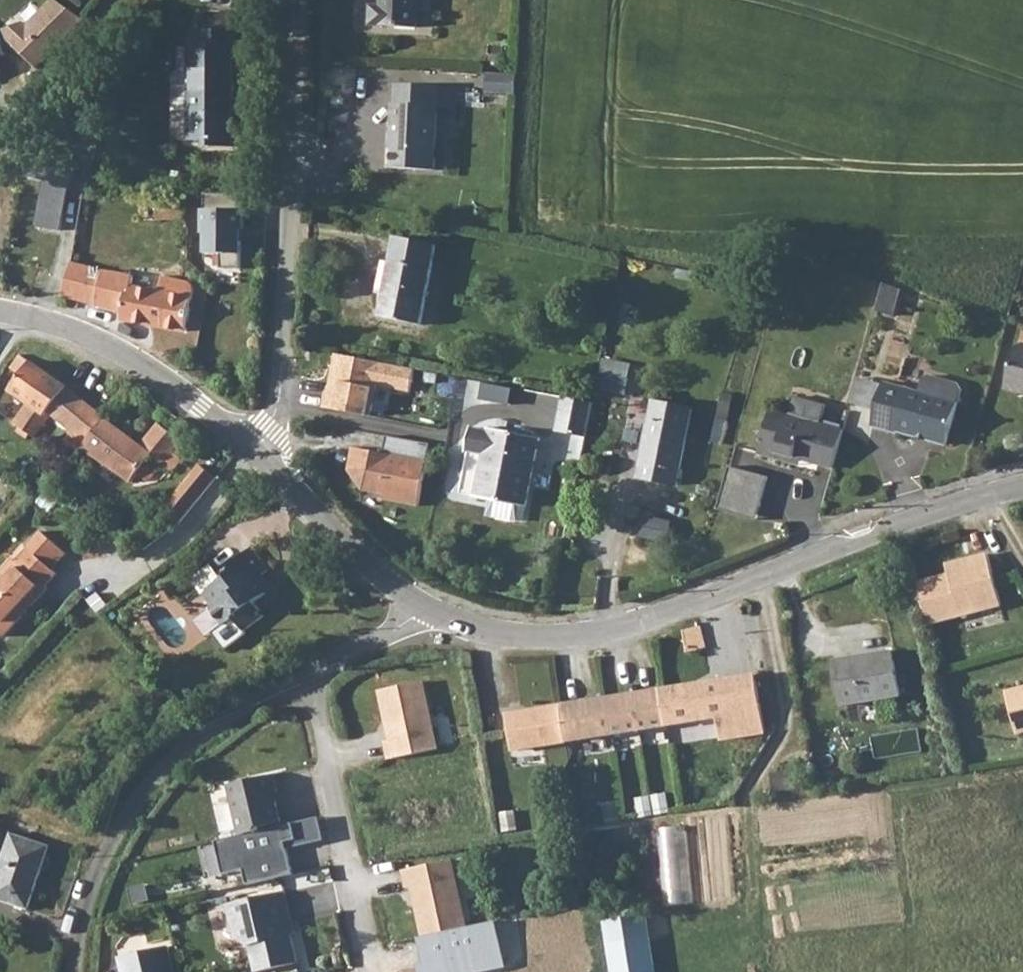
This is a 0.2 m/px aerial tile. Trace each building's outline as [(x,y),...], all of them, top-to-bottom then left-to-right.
[(55,0),(46,0),(24,24),(17,18),(4,33),(35,61),(74,18),(55,0)] [(370,21),(416,23),(418,0),(381,0),(381,1),(371,1),(370,21)] [(421,31),(435,32),(438,0),(424,0),(421,31)] [(188,45),(186,141),(203,141),(203,147),(229,147),(230,46),(235,46),(235,30),(229,30),(230,13),(200,13),(200,30),(195,30),(195,45),(188,45)] [(447,86),(396,83),(395,103),(393,103),(391,137),(393,138),(391,167),(433,169),(437,107),(446,107),(447,86)] [(34,225),(59,230),(68,181),(43,177),(34,225)] [(182,208),(155,206),(155,222),(182,223),(182,208)] [(238,209),(196,208),(196,232),(201,232),(201,252),(238,252),(238,209)] [(390,260),(382,294),(378,314),(418,323),(435,245),(395,236),(390,260)] [(62,294),(62,300),(124,315),(123,320),(185,334),(191,295),(184,284),(161,280),(158,298),(129,292),(132,279),(70,265),(62,294)] [(889,285),(880,315),(898,319),(906,291),(889,285)] [(1003,389),(1022,396),(1022,344),(1014,351),(1003,389)] [(408,395),(413,368),(331,353),(321,406),(366,415),(371,388),(408,395)] [(18,434),(29,443),(50,415),(47,413),(64,390),(19,356),(8,370),(19,378),(8,392),(19,400),(4,418),(21,430),(18,434)] [(599,374),(595,390),(622,396),(626,381),(599,374)] [(888,384),(876,430),(915,439),(916,436),(932,440),(931,444),(949,448),(965,394),(961,383),(928,375),(923,393),(888,384)] [(873,404),(877,382),(860,379),(856,401),(873,404)] [(486,384),(484,400),(514,403),(515,386),(486,384)] [(64,390),(47,413),(50,415),(71,432),(67,439),(83,449),(106,421),(64,390)] [(559,398),(551,432),(581,438),(588,406),(559,398)] [(651,402),(634,478),(673,486),(689,411),(651,402)] [(765,454),(782,460),(785,454),(810,460),(837,468),(848,431),(775,413),(765,454)] [(106,421),(83,449),(127,484),(135,474),(146,481),(170,453),(181,462),(190,452),(156,425),(139,446),(106,421)] [(469,427),(464,451),(484,455),(475,497),(522,507),(536,439),(489,428),(488,433),(469,427)] [(426,461),(349,447),(344,467),(361,492),(418,506),(426,461)] [(758,518),(773,463),(737,453),(722,508),(758,518)] [(177,523),(214,479),(199,466),(162,510),(177,523)] [(3,636),(24,614),(20,611),(28,603),(31,606),(45,590),(43,586),(57,572),(54,569),(66,555),(40,532),(27,547),(30,549),(17,563),(11,558),(0,571),(0,634),(3,636)] [(229,575),(204,594),(213,605),(210,609),(224,626),(232,620),(242,634),(265,616),(254,603),(265,594),(254,580),(268,570),(251,547),(231,562),(229,575)] [(1000,606),(985,549),(942,561),(946,573),(912,582),(924,626),(1000,606)] [(698,623),(682,630),(686,652),(703,651),(698,623)] [(894,655),(835,665),(842,709),(902,699),(894,655)] [(563,706),(507,715),(513,750),(567,742),(613,734),(641,729),(667,725),(717,717),(721,739),(765,732),(756,676),(661,691),(635,695),(608,699),(563,706)] [(422,681),(380,691),(390,740),(385,742),(389,759),(437,749),(422,681)] [(1002,690),(1010,723),(1022,720),(1022,684),(1002,690)] [(273,775),(228,785),(240,836),(262,831),(262,827),(279,823),(272,792),(277,791),(273,775)] [(317,814),(279,823),(262,827),(262,831),(240,836),(214,842),(222,874),(241,869),(246,887),(292,876),(285,849),(323,840),(317,814)] [(665,906),(694,904),(691,825),(662,826),(665,906)] [(0,872),(0,898),(29,908),(48,846),(12,834),(0,872)] [(451,860),(403,871),(407,889),(412,887),(422,933),(465,925),(451,860)] [(284,892),(227,904),(234,936),(250,946),(256,971),(296,963),(286,919),(290,918),(284,892)] [(644,912),(600,918),(609,971),(654,971),(644,912)] [(465,925),(422,933),(410,936),(418,971),(485,971),(505,968),(495,919),(465,925)] [(166,943),(116,954),(119,971),(173,971),(166,943)]
